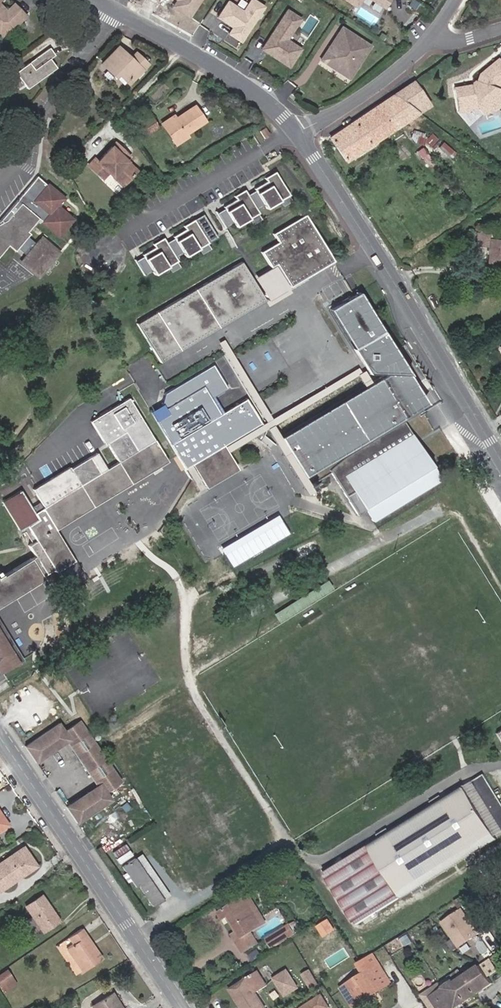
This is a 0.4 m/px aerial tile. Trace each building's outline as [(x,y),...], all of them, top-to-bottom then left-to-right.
[(183,4),(177,0),(172,7),(179,11),(183,4)] [(177,0),(183,4),(179,11),(189,17),(195,8),(194,4),(197,0),(176,0),(177,0)] [(228,2),(218,18),(233,27),(228,34),(241,42),(264,7),(254,0),(251,0),(243,12),(228,2)] [(16,22),(18,24),(26,16),(14,4),(6,11),(0,4),(0,36),(1,37),(16,22)] [(267,43),(273,48),(269,54),(289,67),(301,49),(287,40),(301,18),(288,10),(267,43)] [(341,28),(330,45),(336,50),(347,32),(341,28)] [(330,45),(320,60),(337,71),(354,68),(368,46),(347,32),(336,50),(330,45)] [(269,54),(273,48),(267,43),(262,50),(269,54)] [(147,64),(135,52),(130,58),(118,46),(101,63),(110,72),(113,69),(127,82),(140,68),(142,69),(147,64)] [(27,88),(56,68),(50,59),(55,55),(49,48),(15,73),(27,88)] [(498,90),(499,88),(500,87),(500,63),(497,59),(480,74),(476,84),(455,88),(459,111),(477,107),(491,102),(498,90)] [(127,82),(113,69),(110,72),(126,87),(142,69),(140,68),(127,82)] [(354,68),(337,71),(347,78),(354,68)] [(412,82),(329,139),(345,161),(428,105),(412,82)] [(500,100),(500,93),(498,90),(491,102),(477,107),(482,113),(496,108),(500,100)] [(186,133),(204,121),(194,106),(175,118),(173,115),(163,122),(175,139),(185,132),(186,133)] [(157,127),(148,113),(131,123),(139,137),(157,127)] [(177,143),(187,136),(186,133),(185,132),(175,139),(177,143)] [(137,170),(126,160),(122,156),(126,152),(115,142),(97,161),(94,158),(88,165),(103,179),(108,173),(122,186),(137,170)] [(288,193),(274,170),(264,176),(266,180),(253,187),(254,189),(247,193),(255,207),(263,203),(265,207),(278,200),(287,194),(288,193)] [(8,245),(16,251),(16,250),(18,247),(26,255),(22,261),(39,275),(45,268),(41,265),(49,255),(53,258),(59,251),(42,237),(35,244),(27,237),(29,234),(30,234),(30,233),(27,231),(38,219),(39,219),(39,218),(59,234),(72,218),(56,205),(63,197),(55,191),(37,176),(0,219),(3,221),(0,223),(0,254),(8,245)] [(247,193),(244,188),(233,194),(235,198),(223,205),(224,207),(216,212),(224,226),(232,221),(235,225),(247,218),(257,212),(258,211),(255,207),(247,193)] [(287,194),(278,200),(281,205),(291,199),(287,194)] [(257,212),(247,218),(251,223),(260,217),(257,212)] [(216,236),(203,213),(183,224),(185,228),(172,235),(173,237),(166,241),(175,256),(182,251),(184,255),(197,248),(206,242),(216,236)] [(276,241),(259,251),(268,266),(274,262),(287,285),(332,258),(305,213),(271,232),(276,241)] [(490,239),(490,233),(477,232),(475,246),(489,247),(488,264),(500,265),(500,240),(490,239)] [(175,256),(166,241),(163,236),(153,243),(155,246),(142,254),(143,255),(135,260),(143,274),(151,269),(154,273),(166,266),(176,260),(177,260),(175,256)] [(206,242),(197,248),(200,253),(210,248),(206,242)] [(45,268),(53,258),(49,255),(41,265),(45,268)] [(176,260),(166,266),(170,271),(179,266),(176,260)] [(160,361),(263,300),(249,277),(240,261),(137,322),(153,351),(160,361)] [(271,288),(274,293),(287,285),(274,262),(268,266),(249,277),(263,300),(266,297),(263,292),(268,289),(268,290),(271,288)] [(290,290),(287,285),(274,293),(266,297),(263,300),(266,305),(290,290)] [(274,293),(271,288),(268,290),(268,289),(263,292),(266,297),(274,293)] [(378,352),(382,330),(359,291),(354,294),(330,309),(359,357),(378,352)] [(378,352),(359,357),(367,371),(387,372),(393,370),(399,382),(409,389),(419,405),(425,401),(382,330),(378,352)] [(224,444),(227,449),(359,371),(356,367),(269,418),(222,338),(217,341),(264,421),(260,424),(224,444)] [(224,444),(260,424),(245,399),(223,412),(220,414),(210,398),(214,396),(227,388),(213,364),(164,393),(162,405),(168,415),(156,422),(184,468),(191,464),(206,488),(237,469),(223,445),(224,444)] [(393,370),(387,372),(366,384),(360,388),(279,436),(280,437),(304,476),(420,406),(419,405),(409,389),(399,382),(393,370)] [(359,372),(353,376),(360,388),(366,384),(359,372)] [(223,412),(214,396),(210,398),(220,414),(223,412)] [(129,398),(91,421),(103,441),(110,436),(113,440),(107,443),(108,446),(70,469),(69,467),(31,490),(39,502),(42,508),(34,513),(31,507),(20,490),(1,502),(18,531),(27,526),(36,541),(55,530),(168,461),(129,398)] [(168,415),(162,405),(151,412),(156,422),(168,415)] [(404,420),(345,455),(330,470),(357,515),(366,510),(373,521),(440,479),(404,420)] [(440,427),(444,434),(449,430),(445,424),(440,427)] [(113,440),(110,436),(103,441),(105,444),(107,443),(113,440)] [(304,476),(280,437),(274,441),(306,494),(312,490),(309,485),(304,476)] [(191,464),(184,468),(192,480),(199,492),(206,488),(191,464)] [(42,508),(39,502),(31,507),(34,513),(42,508)] [(232,566),(290,532),(279,513),(221,547),(232,566)] [(74,560),(55,530),(36,541),(53,569),(55,571),(57,570),(74,560)] [(44,579),(42,576),(53,569),(36,541),(28,545),(35,556),(0,577),(0,605),(44,579)] [(85,578),(74,560),(57,570),(68,588),(85,578)] [(279,622),(333,588),(327,580),(273,613),(279,622)] [(0,622),(0,674),(23,660),(0,622)] [(121,781),(80,720),(64,731),(70,739),(69,740),(81,758),(79,759),(84,767),(87,766),(99,784),(100,783),(105,791),(121,781)] [(69,740),(70,739),(64,731),(59,723),(24,746),(36,763),(67,742),(69,740)] [(81,758),(69,740),(67,742),(79,759),(81,758)] [(99,784),(87,766),(84,767),(97,785),(99,784)] [(485,774),(472,781),(500,827),(500,801),(485,774)] [(472,781),(465,786),(496,835),(500,832),(500,827),(472,781)] [(77,823),(111,800),(105,791),(100,783),(99,784),(97,785),(65,806),(77,823)] [(358,924),(497,838),(496,835),(465,786),(464,785),(367,845),(368,845),(325,872),(358,924)] [(35,866),(23,847),(0,863),(0,890),(35,866)] [(163,899),(135,857),(122,867),(136,888),(138,886),(153,907),(163,899)] [(59,920),(42,895),(25,906),(32,916),(37,924),(42,931),(59,920)] [(264,916),(251,895),(246,898),(259,920),(264,916)] [(259,920),(246,898),(240,901),(239,900),(219,912),(223,919),(227,917),(229,915),(239,931),(237,932),(233,935),(243,952),(258,943),(251,932),(248,926),(259,920)] [(448,925),(456,920),(453,914),(445,919),(448,925)] [(239,931),(229,915),(227,917),(237,932),(239,931)] [(37,924),(32,916),(26,920),(31,928),(37,924)] [(251,932),(267,922),(264,916),(259,920),(248,926),(251,932)] [(273,947),(295,933),(290,924),(267,938),(273,947)] [(82,972),(102,958),(82,928),(68,937),(73,944),(66,948),(82,972)] [(377,991),(391,983),(372,953),(358,963),(364,973),(342,987),(352,1003),(375,988),(377,991)] [(494,983),(489,976),(498,969),(491,959),(481,965),(480,965),(464,975),(455,981),(454,980),(429,996),(435,1005),(437,1007),(456,1007),(494,983)] [(12,978),(7,970),(0,975),(0,986),(12,978)] [(257,992),(268,985),(259,970),(230,989),(242,1007),(267,1007),(257,992)] [(298,987),(287,970),(275,978),(286,995),(298,987)] [(429,996),(454,980),(455,981),(464,975),(460,970),(422,995),(431,1007),(435,1005),(429,996)] [(304,976),(312,989),(318,985),(311,972),(304,976)] [(15,983),(12,978),(0,986),(0,987),(3,992),(15,983)] [(354,1006),(377,991),(375,988),(352,1003),(354,1006)] [(111,993),(92,1006),(93,1007),(120,1007),(111,993)] [(77,1004),(72,995),(67,997),(72,1007),(77,1004)] [(329,1007),(322,995),(301,1007),(327,1007),(329,1007)]
